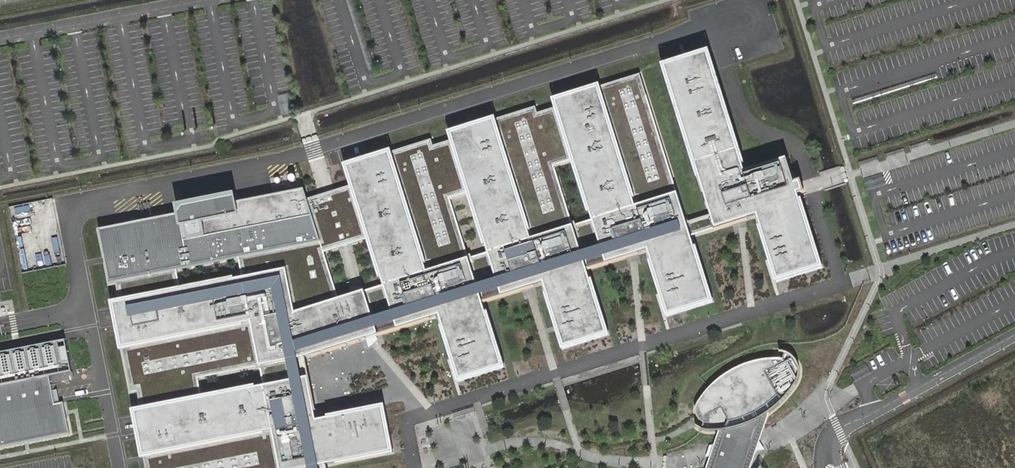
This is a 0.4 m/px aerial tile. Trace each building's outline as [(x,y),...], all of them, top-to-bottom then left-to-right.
[(693,222),(698,236),(721,229),(724,237),(767,223),(786,290),(835,275),(810,190),(805,192),(798,163),(758,174),(720,57),(670,73),(716,215),(693,222)] [(725,307),(698,236),(693,222),(643,77),(558,104),(560,111),(611,264),(653,250),(675,323),(725,307)] [(280,94),(282,114),(293,113),(291,93),(280,94)] [(454,136),(456,144),(506,297),(549,283),(571,355),(620,341),(596,269),(611,264),(560,111),(543,117),(541,110),(454,136)] [(350,169),(356,189),(403,328),(445,315),(465,388),(516,372),(493,301),(506,297),(456,144),(440,149),(438,141),(350,169)] [(107,235),(141,414),(313,382),(308,359),(403,328),(356,189),(314,200),(312,192),(259,204),(107,235)] [(0,357),(0,448),(28,442),(73,433),(68,408),(60,409),(54,380),(78,375),(72,343),(0,357)] [(704,422),(711,430),(722,435),(739,433),(755,429),(772,420),(781,415),(793,403),(803,388),(807,375),(802,365),(795,362),(782,361),(766,362),(751,366),(738,373),(727,380),(714,391),(705,402),(702,413),(704,422)] [(151,467),(348,467),(403,457),(393,408),(327,421),(318,381),(313,382),(141,414),(151,467)] [(766,442),(772,420),(755,429),(739,433),(722,435),(715,453),(709,467),(757,467),(766,442)]
